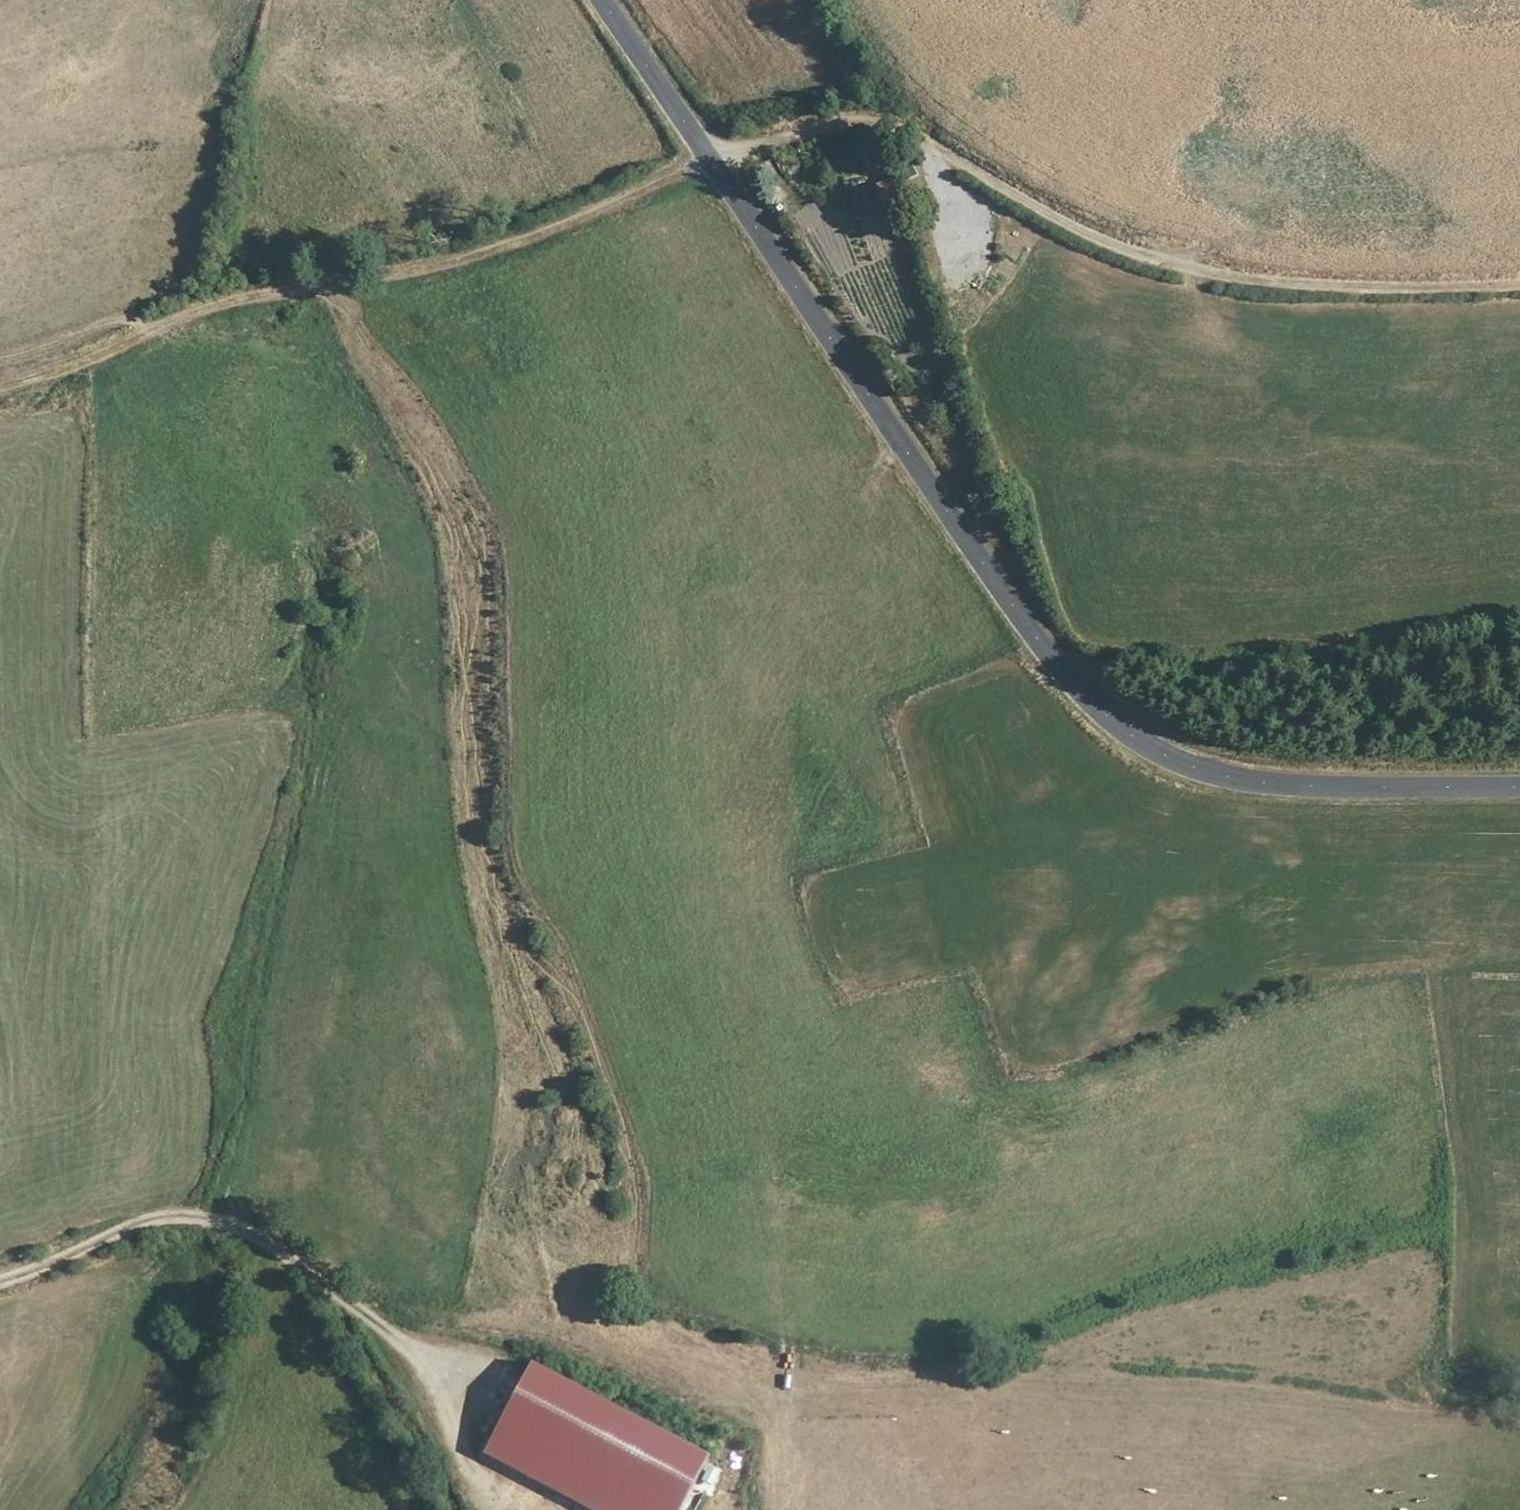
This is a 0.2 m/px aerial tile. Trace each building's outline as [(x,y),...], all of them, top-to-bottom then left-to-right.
[(532,1367),(487,1453),(597,1509),(682,1509),(709,1459),(532,1367)]
